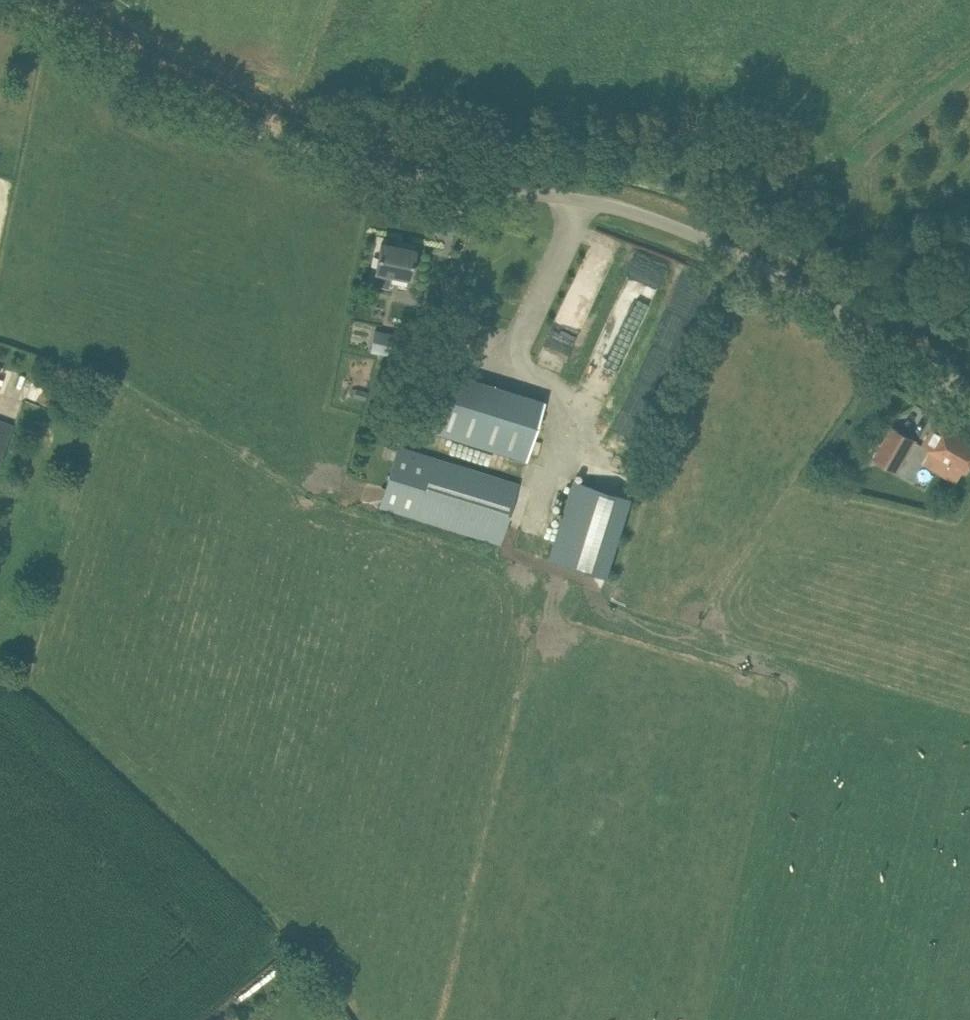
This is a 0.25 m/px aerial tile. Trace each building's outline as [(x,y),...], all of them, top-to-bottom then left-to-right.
[(382,242),(373,285),(390,288),(393,273),(410,277),(416,249),(382,242)] [(371,353),(395,356),(398,333),(373,330),(371,353)] [(545,401),(445,369),(427,426),(528,458),(545,401)] [(13,424),(0,419),(0,460),(13,424)] [(924,444),(969,469),(969,467),(969,441),(937,422),(924,444)] [(916,439),(894,426),(875,459),(897,471),(916,439)] [(520,483),(398,445),(378,507),(501,545),(520,483)] [(610,576),(633,498),(574,480),(550,557),(610,576)]
